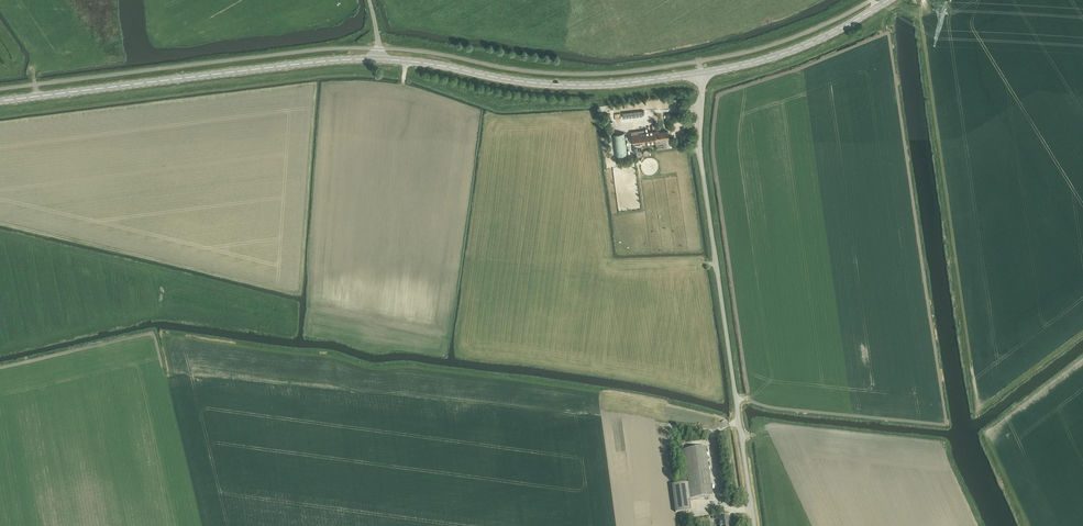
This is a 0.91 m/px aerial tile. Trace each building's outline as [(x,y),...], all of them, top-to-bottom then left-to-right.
[(631,132),(633,145),(656,142),(656,140),(669,138),(668,131),(659,132),(659,131),(655,132),(654,131),(638,133),(638,131),(631,132)] [(621,155),(628,155),(625,133),(612,134),(615,156),(621,155)] [(684,451),(688,483),(672,485),(676,513),(691,511),(689,499),(712,496),(705,447),(684,451)] [(730,523),(730,517),(724,518),(723,514),(715,515),(716,519),(719,519),(720,525),(730,525),(729,523),(730,523)]
